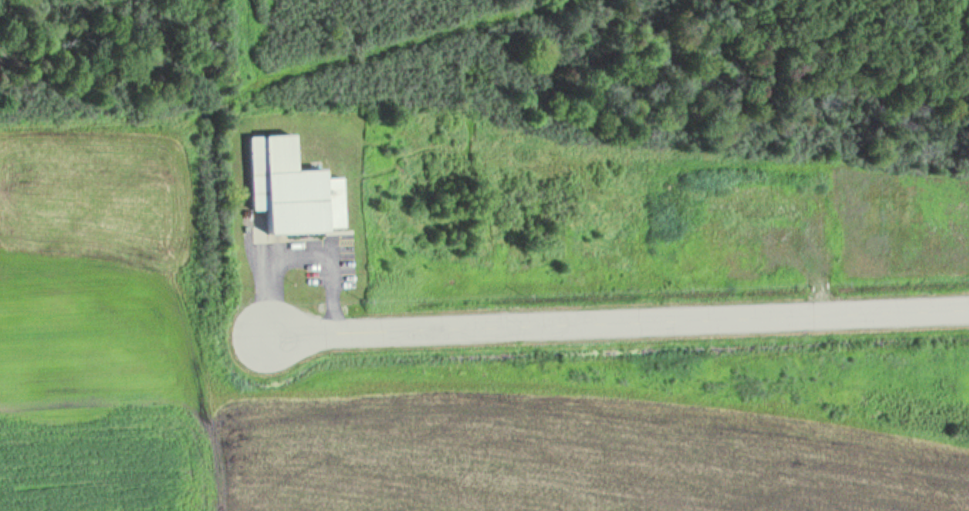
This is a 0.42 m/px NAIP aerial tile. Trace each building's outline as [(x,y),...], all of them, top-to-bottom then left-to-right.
[(267,218),(326,216),(326,212),(340,212),(339,165),(324,165),(324,156),(295,156),(294,119),(245,120),(247,195),(266,194),(267,218)]
